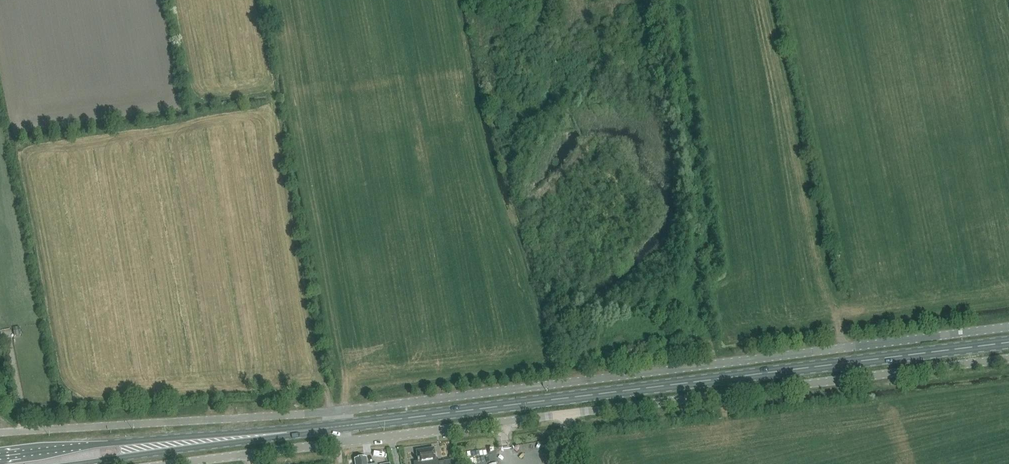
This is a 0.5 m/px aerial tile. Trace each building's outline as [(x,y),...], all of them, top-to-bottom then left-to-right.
[(545,449),(544,442),(521,443),(521,450),(518,450),(517,446),(515,446),(515,451),(545,449)] [(434,449),(416,451),(418,460),(417,461),(417,462),(414,463),(450,463),(450,460),(444,461),(438,462),(438,459),(435,460),(434,449)]
